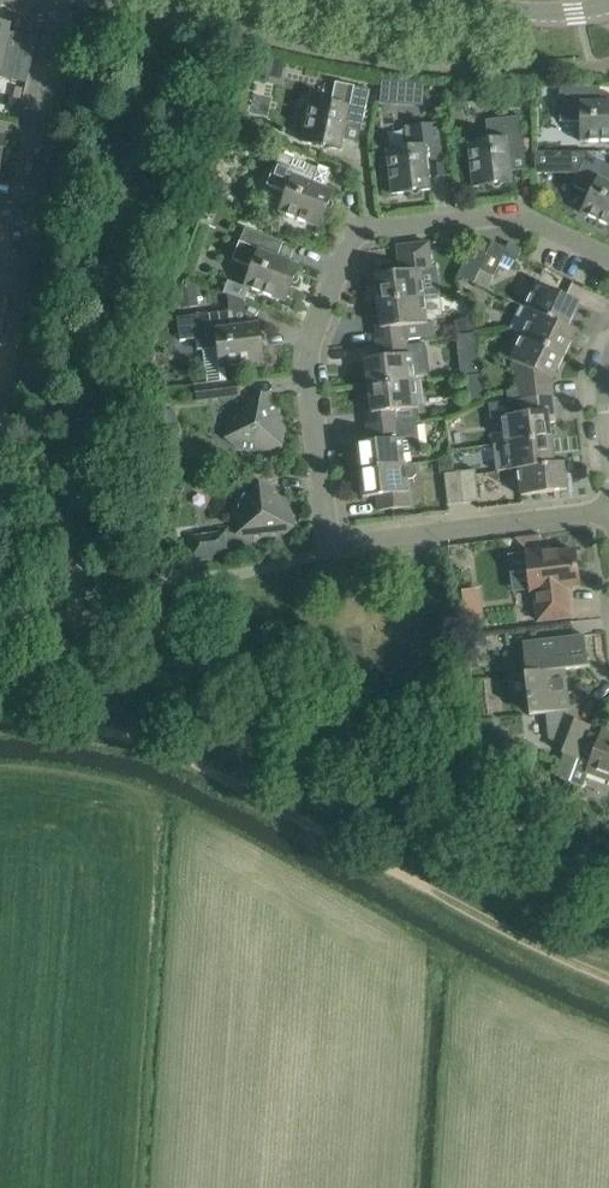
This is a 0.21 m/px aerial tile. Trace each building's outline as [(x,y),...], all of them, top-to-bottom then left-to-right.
[(12,80),(22,35),(2,31),(2,29),(0,28),(0,77),(12,80)] [(371,90),(336,82),(331,103),(312,99),(301,140),(341,150),(344,137),(345,138),(348,127),(361,130),(371,90)] [(601,86),(559,86),(559,111),(560,121),(580,121),(580,142),(608,141),(608,99),(601,99),(601,86)] [(449,109),(466,107),(464,95),(447,98),(449,109)] [(522,133),(520,116),(486,120),(488,140),(468,143),(470,163),(472,186),(512,182),(510,169),(512,169),(511,158),(524,157),(522,133)] [(440,140),(439,123),(404,127),(407,147),(386,150),(388,170),(391,194),(430,189),(429,177),(431,176),(430,166),(443,164),(440,140)] [(295,159),(279,153),(267,185),(286,193),(279,212),(297,220),(319,228),(333,191),(324,187),(330,173),(295,159)] [(587,154),(571,185),(590,194),(581,212),(608,226),(608,165),(587,154)] [(283,242),(245,227),(233,260),(252,267),(244,286),(285,302),(299,266),(288,261),(289,259),(279,255),(283,242)] [(486,254),(478,270),(480,271),(493,277),(503,256),(506,248),(491,242),(486,254)] [(374,274),(378,301),(422,295),(419,271),(431,270),(428,243),(397,247),(400,271),(374,274)] [(509,243),(506,248),(503,256),(516,262),(521,249),(509,243)] [(472,283),(478,270),(486,254),(472,248),(462,270),(458,277),(472,283)] [(478,270),(472,283),(486,290),(493,277),(480,271),(478,270)] [(526,307),(534,311),(567,327),(579,303),(538,283),(526,307)] [(198,306),(195,284),(178,286),(180,308),(198,306)] [(426,323),(422,295),(378,301),(379,317),(373,318),(376,343),(406,340),(434,336),(432,322),(426,323)] [(240,366),(264,362),(259,323),(246,325),(246,322),(235,324),(234,310),(176,318),(179,339),(195,337),(197,350),(218,348),(220,368),(240,366)] [(534,311),(522,334),(564,355),(575,331),(567,327),(534,311)] [(473,317),(458,318),(459,332),(474,330),(473,317)] [(517,362),(521,398),(552,395),(550,379),(552,380),(564,355),(522,334),(511,359),(517,362)] [(378,357),(365,359),(368,385),(414,380),(412,365),(424,364),(427,359),(426,349),(425,349),(424,343),(407,345),(406,340),(434,336),(406,340),(376,343),(378,357)] [(241,396),(239,379),(193,385),(195,402),(241,396)] [(419,421),(414,380),(368,385),(370,401),(364,402),(367,427),(415,422),(419,421)] [(521,398),(489,402),(491,419),(502,418),(505,442),(550,437),(549,422),(555,422),(552,395),(521,398)] [(275,404),(244,399),(230,418),(242,450),(266,453),(285,429),(275,404)] [(173,409),(161,411),(163,422),(174,421),(173,409)] [(418,450),(415,422),(367,427),(369,442),(356,443),(359,470),(405,464),(403,452),(418,450)] [(550,437),(505,442),(492,444),(495,470),(508,469),(508,470),(518,469),(553,464),(550,437)] [(452,459),(438,460),(440,473),(444,473),(452,472),(453,472),(452,459)] [(553,464),(518,469),(521,496),(567,490),(563,463),(553,464)] [(405,465),(405,464),(359,470),(363,498),(377,496),(379,510),(410,507),(406,479),(412,478),(415,474),(414,464),(405,465)] [(474,469),(459,471),(462,503),(478,501),(474,469)] [(462,503),(459,471),(453,472),(452,472),(444,473),(447,505),(462,503)] [(291,510),(276,489),(244,493),(234,516),(253,542),(278,539),(291,510)] [(224,534),(229,533),(228,525),(216,526),(217,531),(199,533),(198,529),(183,531),(187,560),(232,555),(231,547),(225,548),(224,534)] [(549,553),(549,548),(526,551),(529,575),(535,621),(571,617),(568,587),(578,586),(574,550),(549,553)] [(460,642),(460,643),(460,644),(461,645),(461,646),(461,647),(462,647),(462,648),(462,649),(463,649),(464,650),(465,651),(466,651),(467,651),(468,652),(469,652),(470,652),(471,652),(472,651),(473,651),(474,650),(475,650),(476,649),(476,648),(477,648),(477,647),(477,646),(478,646),(478,645),(478,644),(478,643),(478,642),(478,641),(478,640),(477,639),(477,638),(477,637),(476,637),(476,636),(475,636),(474,635),(473,634),(472,634),(471,634),(470,634),(469,634),(468,634),(467,634),(466,634),(465,635),(464,635),(463,636),(462,637),(462,638),(461,638),(461,639),(461,640),(460,641),(460,642)] [(555,776),(569,781),(577,759),(585,740),(591,726),(574,720),(573,722),(565,719),(564,711),(569,710),(564,669),(588,667),(584,635),(522,643),(526,673),(524,673),(527,697),(529,715),(545,713),(548,739),(563,745),(560,753),(563,754),(555,776)] [(585,740),(577,759),(569,781),(582,786),(588,770),(607,778),(606,780),(608,781),(608,735),(602,732),(597,745),(585,740)]
